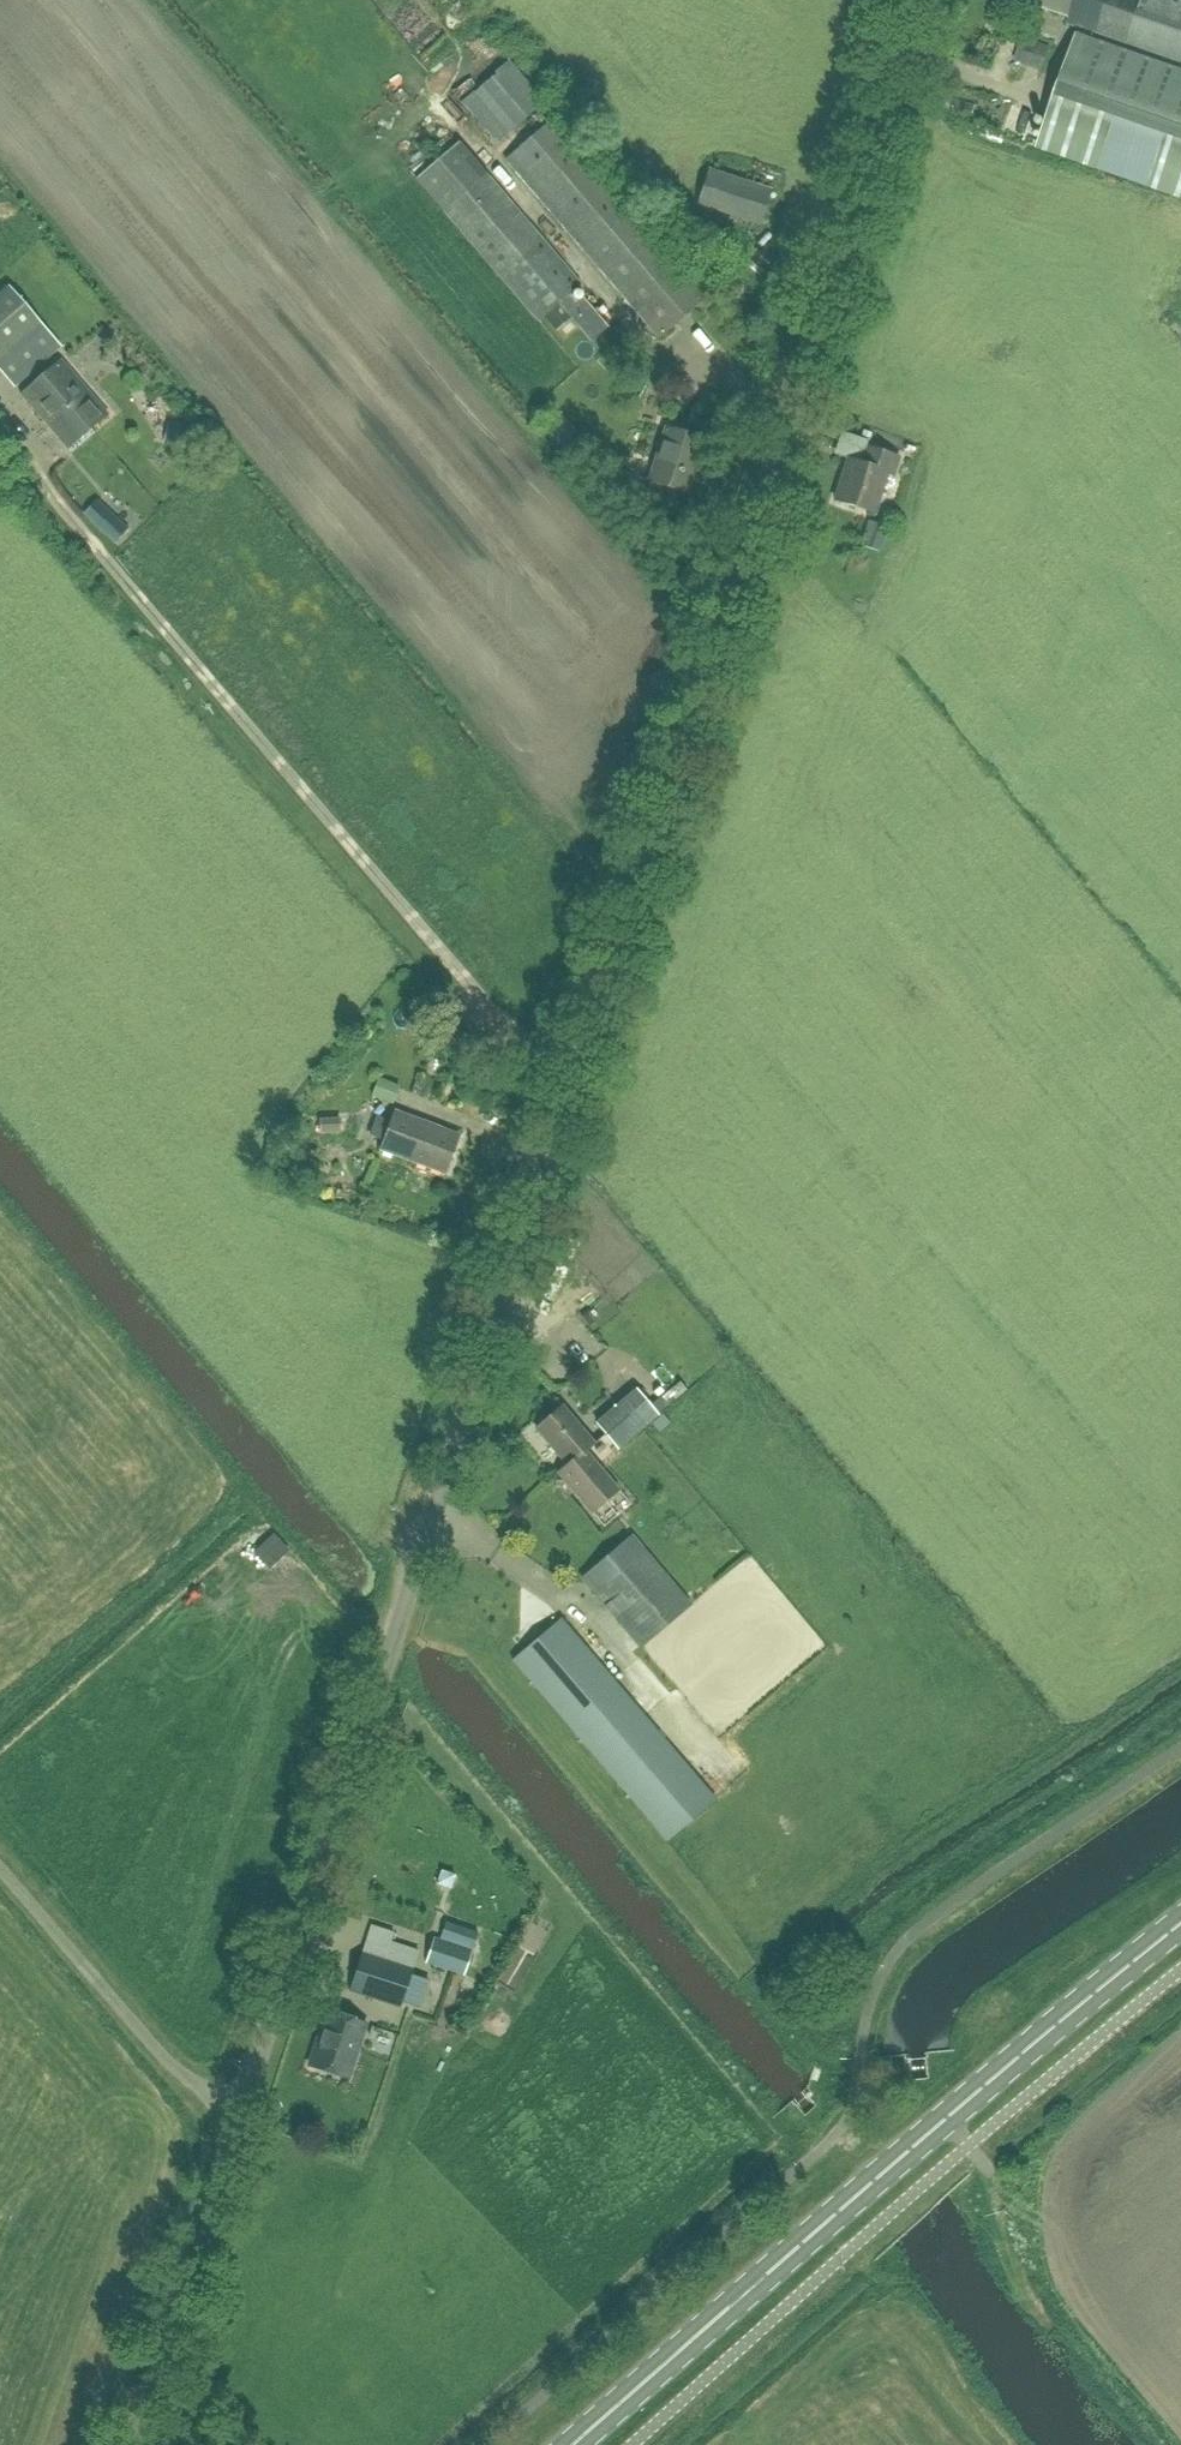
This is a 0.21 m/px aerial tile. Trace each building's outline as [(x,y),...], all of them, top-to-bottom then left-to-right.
[(1082,29),(1080,35),(1077,35),(1035,149),(1180,200),(1180,0),(1028,0),(1027,3),(1069,18),(1067,24),(1082,29)] [(496,142),(543,104),(508,63),(461,102),(496,142)] [(656,337),(704,296),(554,120),(505,161),(656,337)] [(537,321),(578,287),(458,143),(416,178),(537,321)] [(758,226),(769,191),(706,171),(695,205),(758,226)] [(39,324),(6,288),(0,293),(0,358),(39,324)] [(563,311),(551,326),(573,342),(584,326),(563,311)] [(67,401),(91,428),(107,414),(59,359),(37,377),(62,406),(67,401)] [(67,401),(62,406),(37,377),(19,394),(67,449),(91,428),(67,401)] [(686,494),(702,441),(663,429),(646,482),(686,494)] [(890,475),(896,457),(865,447),(860,462),(847,458),(834,499),(873,512),(885,473),(890,475)] [(101,498),(88,510),(114,538),(127,526),(101,498)] [(883,547),(890,526),(879,522),(872,543),(883,547)] [(442,1174),(456,1136),(393,1113),(389,1124),(376,1120),(369,1137),(381,1141),(378,1150),(442,1174)] [(326,1139),(347,1138),(346,1122),(326,1123),(326,1139)] [(535,1431),(566,1467),(584,1452),(584,1453),(593,1445),(561,1408),(535,1431)] [(644,1438),(634,1413),(607,1424),(616,1448),(644,1438)] [(617,1491),(601,1473),(584,1453),(584,1452),(566,1467),(557,1475),(565,1485),(566,1489),(569,1493),(573,1493),(590,1514),(617,1491)] [(581,1578),(641,1649),(690,1607),(630,1537),(581,1578)] [(665,1842),(713,1801),(560,1622),(512,1663),(665,1842)] [(462,1976),(470,1951),(432,1939),(424,1964),(462,1976)] [(399,2009),(411,1970),(361,1953),(348,1992),(399,2009)] [(347,2078),(363,2023),(325,2011),(308,2067),(347,2078)]
